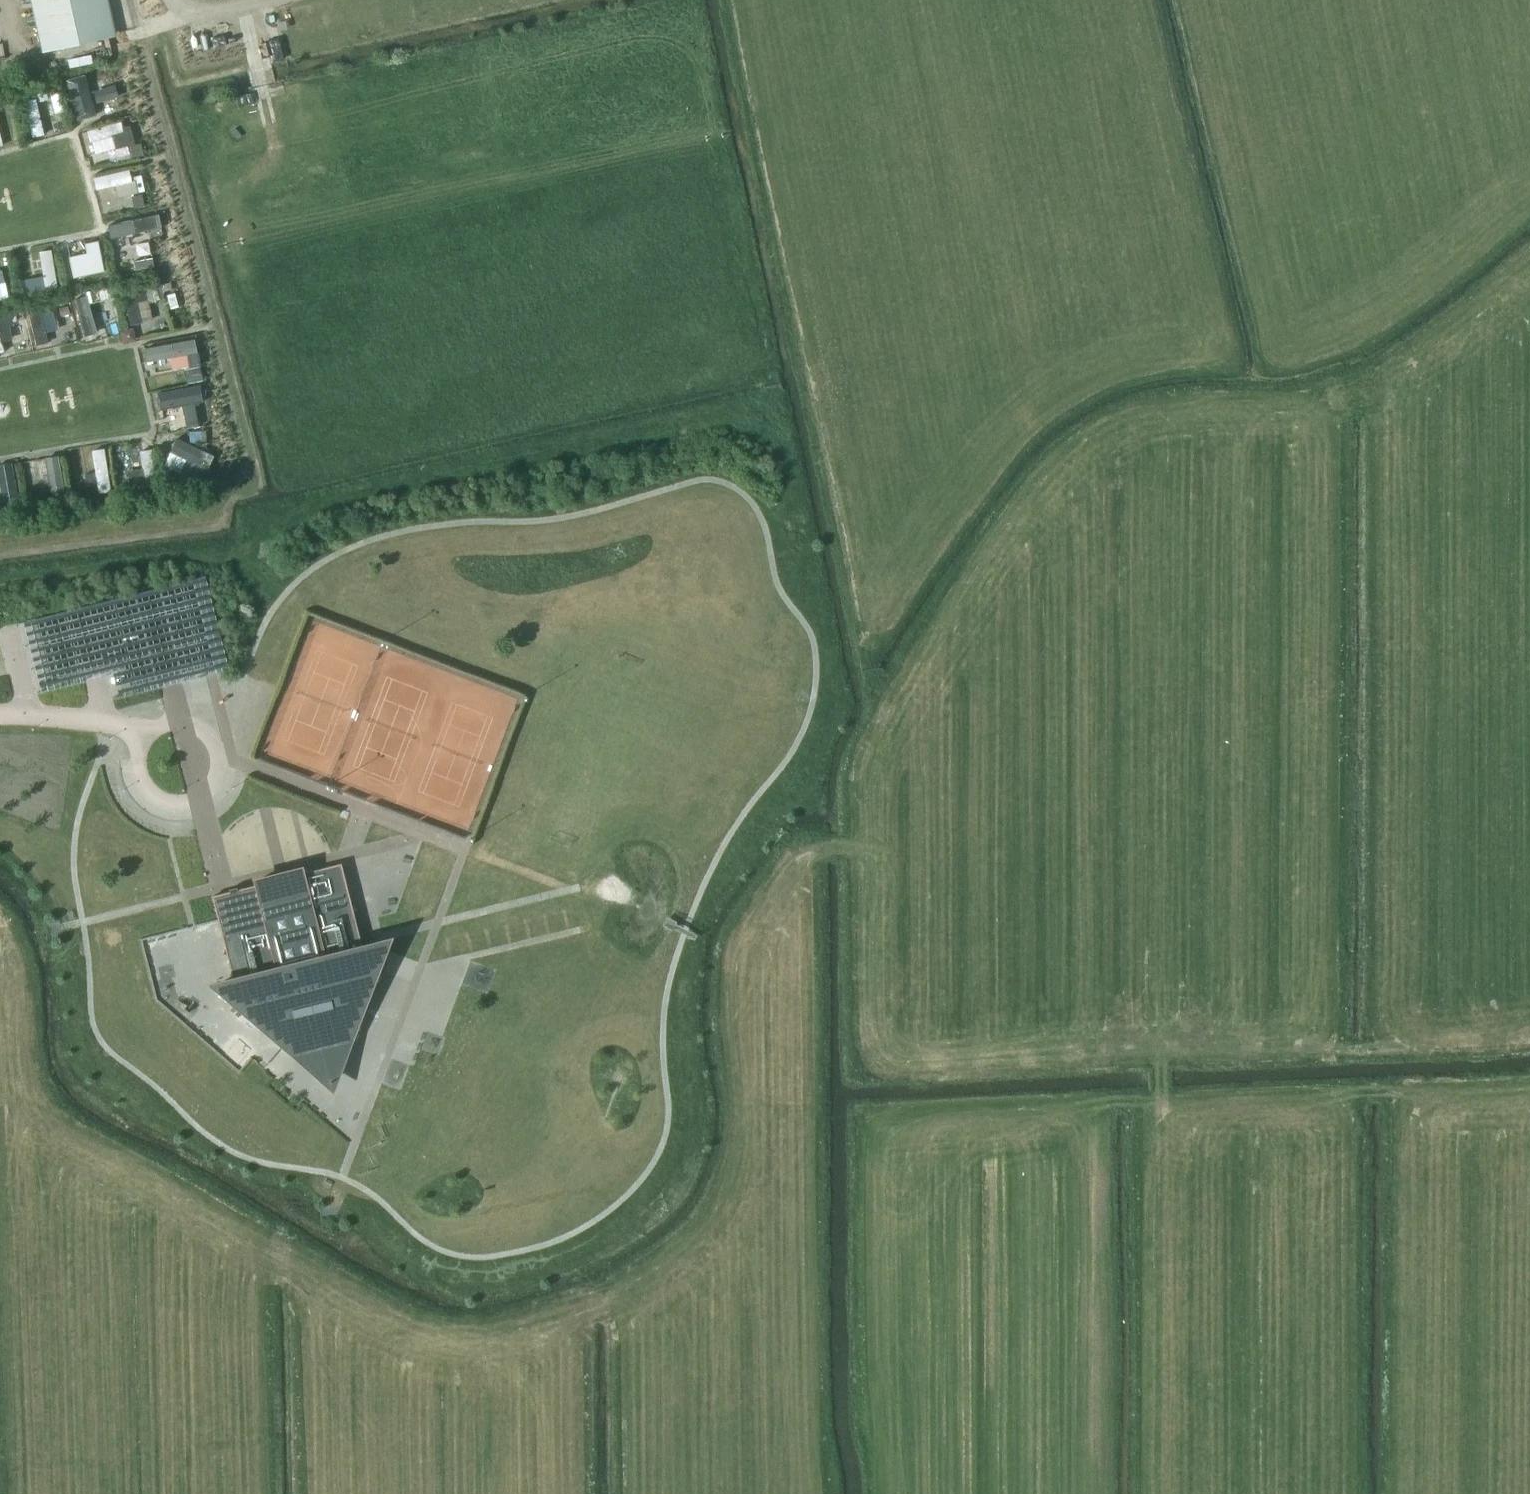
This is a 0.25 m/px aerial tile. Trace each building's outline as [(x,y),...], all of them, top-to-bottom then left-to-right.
[(48,49),(109,36),(101,0),(37,0),(48,49)] [(81,120),(101,113),(88,72),(68,79),(81,120)] [(108,88),(111,101),(120,99),(117,86),(108,88)] [(51,100),(27,105),(35,136),(58,130),(51,100)] [(97,153),(133,146),(129,120),(92,127),(97,153)] [(144,144),(126,149),(129,161),(147,156),(144,144)] [(120,184),(122,195),(143,191),(138,165),(98,174),(101,189),(120,184)] [(145,195),(133,198),(135,210),(147,208),(145,195)] [(113,221),(115,235),(160,229),(158,215),(113,221)] [(76,260),(80,279),(98,275),(97,272),(109,269),(102,238),(89,241),(92,256),(76,260)] [(154,260),(135,264),(136,272),(156,268),(154,260)] [(172,282),(162,285),(165,294),(175,291),(172,282)] [(162,286),(152,289),(156,303),(166,300),(162,286)] [(117,291),(103,294),(106,305),(120,302),(117,291)] [(83,335),(104,334),(104,323),(120,322),(119,306),(98,307),(98,295),(82,295),(83,335)] [(32,311),(41,344),(52,341),(44,308),(32,311)] [(60,310),(62,318),(71,316),(69,308),(60,310)] [(10,351),(9,339),(16,339),(15,316),(0,317),(0,351),(10,351)] [(177,330),(147,333),(149,351),(179,348),(177,330)] [(189,372),(179,374),(181,387),(192,385),(189,372)] [(190,426),(208,422),(203,401),(186,404),(190,426)] [(192,434),(192,446),(209,445),(208,433),(192,434)] [(110,450),(98,452),(104,491),(116,489),(110,450)] [(65,453),(51,455),(54,484),(37,486),(39,503),(71,500),(65,453)] [(148,492),(144,472),(127,475),(131,495),(148,492)] [(362,948),(341,862),(302,872),(302,869),(255,881),(256,884),(212,895),(233,980),(220,984),(219,983),(218,984),(298,1054),(299,1053),(345,1041),(347,1042),(384,942),(382,942),(382,943),(362,948)]
